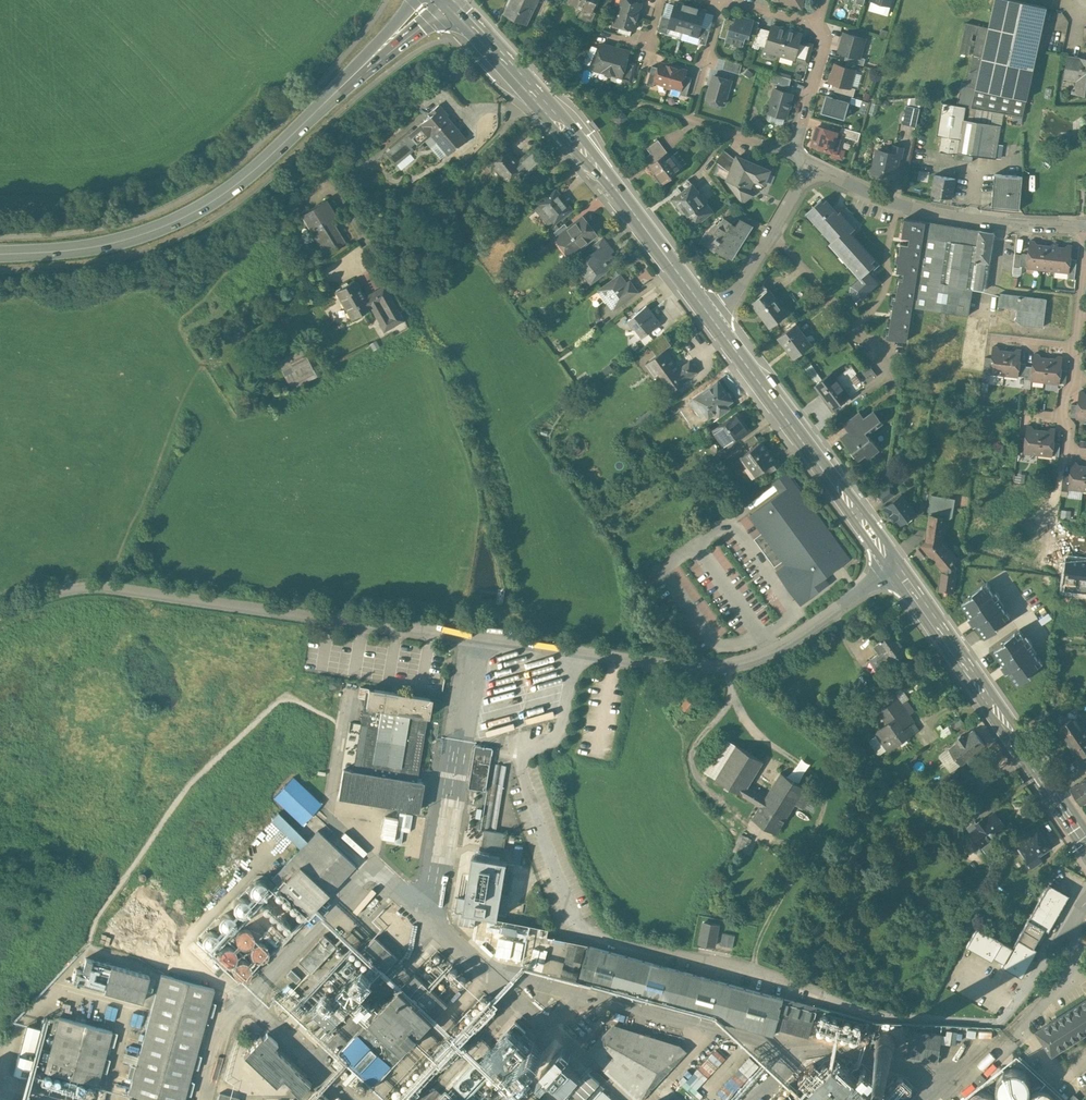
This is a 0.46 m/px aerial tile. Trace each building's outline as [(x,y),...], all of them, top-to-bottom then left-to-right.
[(505,13),(527,23),(538,0),(511,0),(505,13)] [(569,0),(583,7),(579,16),(591,22),(596,12),(593,11),(597,0),(569,0)] [(618,11),(638,16),(642,3),(632,0),(621,0),(618,11)] [(1013,0),(995,0),(989,27),(976,88),(1027,99),(1047,7),(1013,0)] [(691,6),(676,2),(671,18),(669,27),(684,31),(691,6)] [(705,10),(691,6),(684,31),(698,35),(701,26),(705,10)] [(638,16),(618,11),(614,24),(619,26),(632,29),(634,30),(638,16)] [(662,15),(658,31),(667,34),(669,27),(671,18),(662,15)] [(753,20),(741,16),(740,19),(737,18),(734,25),(731,24),(727,38),(726,40),(742,45),(745,35),(748,36),(750,30),(753,21),(753,20)] [(759,22),(753,21),(750,30),(757,32),(758,27),(759,22)] [(725,22),(721,36),(727,38),(731,24),(725,22)] [(989,27),(966,22),(959,53),(968,55),(971,44),(975,45),(967,83),(967,86),(976,88),(989,27)] [(787,29),(772,25),(771,30),(766,47),(765,50),(780,54),(787,29)] [(632,29),(619,26),(618,32),(630,36),(632,29)] [(710,29),(701,26),(698,35),(700,36),(699,43),(706,45),(710,29)] [(771,30),(758,27),(757,32),(753,44),(766,47),(771,30)] [(802,34),(787,29),(780,54),(795,59),(800,40),(802,34)] [(865,38),(844,32),(839,51),(847,53),(860,57),(865,38)] [(813,44),(800,40),(795,59),(807,62),(813,44)] [(616,48),(602,44),(594,69),(609,73),(616,48)] [(591,45),(583,63),(590,66),(597,48),(591,45)] [(629,52),(616,48),(609,73),(622,77),(627,61),(629,52)] [(860,57),(847,53),(845,60),(864,65),(865,58),(860,57)] [(1081,59),(1068,57),(1066,74),(1079,76),(1076,93),(1085,94),(1085,59),(1081,59)] [(742,64),(725,59),(723,69),(739,74),(742,64)] [(636,63),(627,61),(622,77),(624,80),(631,82),(636,63)] [(674,66),(660,62),(658,68),(654,82),(655,82),(668,86),(674,66)] [(855,69),(835,64),(830,81),(837,83),(850,87),(855,69)] [(658,68),(652,66),(647,85),(653,87),(655,82),(654,82),(658,68)] [(687,70),(674,66),(668,86),(681,90),(686,76),(687,70)] [(792,78),(773,73),(770,81),(789,87),(792,78)] [(731,80),(714,75),(707,99),(724,104),(731,80)] [(692,77),(686,76),(681,90),(680,94),(686,96),(692,77)] [(967,83),(962,82),(957,105),(994,111),(1023,116),(1027,99),(976,88),(967,86),(966,86),(967,83)] [(850,87),(837,83),(835,91),(853,96),(856,88),(850,87)] [(793,93),(775,88),(768,112),(786,117),(788,109),(790,108),(791,104),(790,102),(793,93)] [(849,104),(833,99),(833,97),(826,95),(821,112),(845,118),(849,104)] [(862,100),(853,97),(851,103),(861,106),(862,100)] [(957,105),(942,102),(937,135),(942,136),(940,151),(955,154),(954,159),(972,162),(973,155),(986,157),(991,124),(994,111),(957,105)] [(878,104),(872,103),(869,113),(875,115),(878,104)] [(439,104),(427,113),(429,116),(436,123),(445,115),(447,114),(439,104)] [(920,108),(907,105),(903,124),(916,127),(920,108)] [(621,111),(614,118),(621,124),(628,117),(621,111)] [(445,115),(436,123),(429,116),(422,123),(410,134),(409,134),(416,142),(418,144),(430,133),(448,154),(456,147),(458,146),(457,145),(465,138),(445,115)] [(991,124),(986,157),(996,158),(1001,126),(991,124)] [(840,133),(817,127),(812,145),(839,153),(844,136),(844,134),(840,133)] [(861,132),(842,127),(840,133),(844,134),(844,136),(858,141),(861,132)] [(409,133),(385,153),(389,158),(394,164),(402,158),(413,148),(411,146),(416,142),(409,134),(410,134),(409,133)] [(667,152),(658,140),(647,148),(651,153),(656,160),(667,152)] [(893,153),(878,150),(873,172),(894,177),(899,156),(901,156),(903,148),(895,146),(893,153)] [(520,163),(506,147),(491,160),(486,164),(492,171),(496,167),(498,169),(503,175),(503,174),(503,175),(510,183),(527,168),(530,172),(544,160),(533,148),(526,155),(528,157),(520,163)] [(736,159),(724,150),(715,161),(726,170),(731,171),(736,159)] [(656,160),(651,164),(657,172),(654,174),(662,184),(681,170),(667,152),(656,160)] [(656,160),(651,153),(646,157),(651,164),(656,160)] [(770,170),(737,156),(736,159),(731,171),(727,180),(743,201),(752,193),(745,184),(748,177),(764,184),(770,170)] [(503,175),(498,169),(496,167),(492,171),(499,179),(503,175),(503,174),(503,175)] [(1023,175),(996,172),(993,206),(1020,208),(1023,175)] [(958,177),(936,173),(932,198),(948,197),(948,195),(955,196),(958,177)] [(688,180),(678,187),(682,192),(692,185),(688,180)] [(682,192),(673,199),(680,208),(682,207),(688,215),(686,216),(693,226),(713,211),(705,202),(699,194),(692,184),(692,185),(682,192)] [(550,186),(544,191),(543,191),(531,201),(535,206),(554,191),(550,186)] [(572,209),(557,189),(554,191),(535,206),(551,226),(572,209)] [(335,215),(326,200),(302,214),(326,253),(344,242),(334,223),(338,221),(335,216),(335,215)] [(827,236),(847,220),(840,212),(836,216),(821,200),(807,213),(827,236)] [(559,236),(558,236),(560,238),(572,252),(595,233),(582,217),(569,227),(559,236)] [(736,225),(725,218),(705,233),(703,237),(709,245),(713,247),(717,241),(719,242),(720,239),(719,238),(723,237),(725,239),(724,251),(732,256),(747,233),(745,232),(738,227),(736,225)] [(749,224),(740,219),(736,225),(738,227),(745,232),(750,225),(749,224)] [(902,258),(919,260),(925,222),(905,219),(903,231),(910,232),(909,244),(901,243),(899,253),(903,254),(902,258)] [(847,220),(827,236),(832,242),(830,244),(860,278),(853,284),(852,285),(851,287),(851,288),(850,289),(851,291),(851,292),(852,294),(853,296),(854,296),(855,297),(857,298),(859,298),(861,298),(862,297),(863,297),(864,296),(879,283),(868,271),(875,265),(848,234),(854,228),(847,220)] [(569,227),(565,222),(555,231),(559,236),(569,227)] [(979,231),(926,222),(919,260),(913,308),(968,315),(972,288),(985,290),(994,233),(980,231),(979,231)] [(555,231),(549,235),(555,242),(560,238),(558,236),(559,236),(555,231)] [(611,247),(603,237),(593,244),(597,250),(601,255),(607,250),(611,247)] [(1037,245),(1034,241),(1030,240),(1028,253),(1027,266),(1027,267),(1041,269),(1044,246),(1037,245)] [(1050,246),(1044,246),(1041,269),(1055,270),(1058,244),(1054,243),(1050,246)] [(1068,245),(1064,248),(1058,247),(1058,244),(1055,270),(1069,272),(1071,258),(1072,245),(1068,245)] [(607,250),(601,255),(597,250),(583,260),(582,258),(580,259),(581,261),(579,263),(592,280),(617,262),(607,250)] [(919,260),(902,258),(902,262),(898,261),(897,272),(904,273),(903,285),(898,284),(896,299),(898,299),(913,301),(919,260)] [(1077,259),(1071,258),(1069,272),(1068,278),(1075,279),(1077,259)] [(629,286),(620,274),(600,289),(614,308),(637,291),(632,284),(629,286)] [(365,296),(355,281),(338,292),(345,304),(354,318),(372,307),(365,296)] [(404,318),(384,284),(365,296),(372,307),(377,316),(380,321),(379,322),(384,330),(404,318)] [(764,285),(753,293),(757,299),(768,291),(764,285)] [(786,315),(768,291),(757,299),(752,303),(770,327),(786,315)] [(1047,299),(999,293),(998,307),(1017,309),(1016,316),(1015,319),(1021,323),(1044,326),(1047,299)] [(913,301),(898,299),(898,303),(894,302),(889,334),(892,335),(891,339),(906,341),(913,301)] [(646,306),(629,320),(635,328),(637,326),(644,334),(642,335),(643,336),(659,323),(646,306)] [(795,325),(778,338),(787,349),(788,348),(794,357),(793,358),(794,358),(811,345),(795,325)] [(651,341),(658,352),(672,343),(665,332),(651,341)] [(1000,351),(997,347),(993,347),(991,358),(990,373),(1004,375),(1007,352),(1000,351)] [(301,349),(278,361),(293,388),(315,376),(301,349)] [(679,368),(665,349),(646,363),(647,363),(652,360),(673,389),(698,371),(690,360),(679,368)] [(1013,352),(1007,352),(1004,375),(1018,376),(1020,363),(1021,350),(1017,349),(1013,352)] [(1048,359),(1042,358),(1038,354),(1034,353),(1032,366),(1031,379),(1031,380),(1045,382),(1048,359)] [(1058,356),(1054,359),(1048,359),(1045,382),(1060,383),(1061,370),(1062,357),(1058,356)] [(991,358),(985,357),(982,383),(988,384),(990,373),(991,358)] [(811,363),(805,367),(814,382),(820,378),(811,363)] [(868,365),(857,373),(866,384),(877,376),(868,365)] [(832,373),(814,386),(815,386),(833,409),(832,409),(832,410),(866,385),(866,384),(857,373),(852,366),(836,378),(832,373)] [(724,390),(716,380),(692,398),(698,407),(695,409),(701,417),(706,413),(709,417),(717,410),(720,414),(729,407),(726,404),(731,400),(730,398),(730,395),(728,392),(724,390)] [(1079,391),(1078,404),(1076,417),(1076,418),(1085,419),(1085,395),(1084,392),(1079,391)] [(853,428),(842,437),(858,459),(865,453),(868,457),(878,449),(866,434),(882,422),(874,411),(865,418),(866,418),(864,420),(853,428)] [(736,413),(713,429),(714,431),(715,430),(719,436),(718,437),(719,438),(724,434),(731,444),(749,431),(749,430),(748,431),(739,418),(736,413)] [(859,413),(847,421),(848,422),(853,428),(864,420),(859,413)] [(1038,454),(1041,431),(1034,430),(1031,426),(1027,426),(1025,439),(1024,452),(1038,454)] [(1041,431),(1038,454),(1052,456),(1052,455),(1054,442),(1055,429),(1051,429),(1047,432),(1041,431)] [(637,430),(632,434),(641,446),(643,445),(638,437),(641,435),(637,430)] [(647,442),(641,435),(638,437),(643,445),(647,442)] [(762,440),(743,455),(751,465),(747,468),(753,477),(767,467),(776,459),(762,440)] [(641,449),(637,452),(643,461),(648,458),(641,449)] [(777,459),(767,467),(771,472),(782,463),(778,457),(776,459),(777,459)] [(1079,466),(1076,462),(1071,462),(1070,475),(1068,488),(1083,490),(1085,467),(1079,466)] [(849,559),(787,472),(773,482),(781,492),(751,514),(763,532),(755,538),(775,566),(784,560),(787,564),(777,571),(801,605),(811,598),(810,597),(830,584),(827,580),(825,577),(849,559)] [(890,487),(879,495),(884,502),(895,494),(890,487)] [(902,494),(883,508),(890,517),(891,516),(894,520),(897,518),(901,523),(900,524),(901,524),(915,513),(916,513),(915,512),(915,513),(901,495),(902,495),(902,494)] [(954,499),(933,496),(933,495),(932,495),(929,515),(930,515),(945,517),(949,518),(951,517),(952,517),(954,499)] [(922,514),(915,513),(913,528),(928,530),(930,515),(929,515),(922,514)] [(928,530),(926,541),(921,546),(920,547),(919,549),(918,548),(918,549),(923,556),(924,555),(925,554),(926,554),(926,553),(928,552),(943,569),(943,572),(942,572),(940,588),(941,588),(941,589),(945,590),(945,592),(948,592),(948,590),(952,591),(952,589),(953,589),(955,573),(956,566),(952,561),(957,558),(941,540),(945,517),(930,515),(928,530)] [(1064,555),(1060,594),(1085,597),(1085,557),(1064,555)] [(985,588),(962,604),(985,637),(1008,621),(985,588)] [(893,631),(883,639),(882,638),(880,639),(880,641),(873,646),(879,653),(867,662),(866,664),(867,665),(872,673),(873,673),(874,674),(876,674),(907,651),(893,631)] [(1038,666),(1020,639),(999,653),(1018,680),(1038,666)] [(342,684),(330,682),(329,688),(341,690),(342,684)] [(431,699),(369,688),(366,706),(364,706),(361,723),(363,724),(363,725),(361,724),(353,771),(343,769),(339,797),(387,805),(418,810),(423,782),(417,781),(427,716),(428,716),(431,699)] [(909,715),(891,690),(867,707),(873,715),(880,710),(890,723),(878,732),(884,740),(883,740),(884,742),(885,741),(889,748),(909,734),(900,721),(909,715)] [(696,705),(687,698),(673,715),(681,722),(696,705)] [(1076,708),(1064,716),(1063,715),(1062,714),(1060,714),(1059,714),(1057,714),(1056,714),(1055,715),(1054,716),(1054,717),(1053,718),(1053,719),(1053,720),(1053,721),(1054,723),(1045,729),(1048,733),(1048,734),(1056,746),(1066,739),(1079,759),(1085,754),(1085,730),(1081,722),(1083,720),(1076,708)] [(1046,710),(1034,718),(1039,725),(1051,717),(1046,710)] [(965,723),(960,717),(950,724),(954,730),(965,723)] [(974,729),(964,737),(963,736),(960,735),(958,737),(958,740),(959,741),(949,748),(960,763),(960,764),(985,745),(974,729)] [(725,739),(705,770),(704,770),(716,778),(736,745),(724,737),(724,738),(725,739)] [(763,761),(736,745),(716,778),(760,805),(762,802),(765,797),(747,786),(763,761)] [(960,763),(949,748),(944,752),(947,756),(942,760),(951,771),(960,763)] [(805,787),(781,772),(765,797),(762,802),(786,817),(795,803),(805,787)] [(319,801),(293,777),(274,797),(303,824),(322,804),(319,801)] [(1071,789),(1080,804),(1085,801),(1085,779),(1071,789)] [(813,792),(805,787),(795,803),(803,808),(813,792)] [(786,817),(762,802),(760,805),(752,818),(776,833),(786,817)] [(389,828),(397,828),(397,840),(403,840),(404,830),(412,830),(413,812),(399,811),(399,816),(390,816),(389,828)] [(308,841),(278,812),(272,818),(302,847),(308,841)] [(995,812),(985,820),(983,818),(977,822),(976,820),(968,826),(981,844),(982,845),(990,839),(1006,827),(995,812)] [(1037,827),(1014,842),(1027,862),(1038,854),(1050,846),(1037,827)] [(302,847),(272,879),(279,886),(280,886),(309,913),(329,893),(355,865),(318,830),(308,841),(302,847)] [(506,833),(485,830),(483,841),(486,841),(485,847),(504,850),(506,833)] [(1000,852),(990,839),(982,845),(981,844),(980,845),(990,859),(1000,852)] [(1038,854),(1027,862),(1031,867),(1042,860),(1038,854)] [(507,862),(473,856),(473,857),(466,900),(459,899),(457,910),(464,911),(464,912),(477,914),(481,914),(498,917),(498,916),(497,916),(506,862),(507,862)] [(1047,887),(1023,928),(1039,937),(1045,928),(1049,930),(1056,917),(1070,894),(1049,882),(1047,887)] [(527,904),(518,902),(516,911),(526,913),(527,904)] [(973,918),(964,913),(960,922),(969,926),(973,918)] [(477,914),(476,919),(465,917),(463,930),(484,934),(486,921),(480,920),(481,914),(477,914)] [(719,924),(702,921),(698,943),(715,946),(719,924)] [(286,937),(271,923),(262,933),(276,947),(286,937)] [(1013,946),(978,926),(967,945),(992,960),(995,956),(1004,961),(1005,962),(1013,946)] [(1023,928),(1013,946),(1005,962),(1004,961),(1002,965),(1022,976),(1038,948),(1034,946),(1037,942),(1039,937),(1023,928)] [(735,935),(723,932),(720,945),(733,947),(735,935)] [(324,934),(299,961),(312,973),(332,951),(337,946),(324,934)] [(398,958),(375,937),(362,951),(384,972),(398,958)] [(585,946),(571,942),(561,977),(576,981),(585,946)] [(653,963),(588,945),(578,982),(643,999),(653,963)] [(345,953),(337,946),(332,951),(340,958),(345,953)] [(351,947),(345,953),(340,958),(299,1001),(309,1011),(314,1015),(321,1008),(337,1023),(340,1019),(350,1009),(358,1017),(371,1003),(363,996),(377,980),(381,975),(353,949),(351,947)] [(542,953),(533,951),(529,965),(539,967),(542,953)] [(963,955),(959,966),(1008,987),(1012,977),(963,955)] [(76,968),(73,981),(148,1000),(155,974),(97,960),(97,958),(89,956),(86,971),(76,968)] [(784,998),(653,963),(643,999),(774,1035),(776,1027),(784,998)] [(164,972),(174,974),(175,967),(165,965),(164,972)] [(301,978),(292,969),(287,974),(297,983),(301,978)] [(161,974),(129,1093),(155,1099),(184,1099),(214,988),(161,974)] [(415,974),(341,1053),(374,1083),(447,1005),(415,974)] [(68,996),(65,1010),(76,1012),(79,999),(68,996)] [(817,1007),(784,998),(776,1027),(809,1036),(817,1007)] [(1037,1031),(1052,1054),(1085,1032),(1085,999),(1037,1031)] [(309,1011),(299,1001),(294,1008),(303,1017),(309,1011)] [(337,1023),(321,1008),(314,1015),(330,1030),(337,1023)] [(112,1031),(59,1017),(50,1052),(44,1050),(42,1059),(47,1061),(45,1070),(98,1085),(112,1031)] [(26,1024),(13,1075),(27,1078),(40,1028),(26,1024)] [(942,1035),(910,1030),(906,1058),(938,1062),(942,1035)] [(633,1041),(606,1033),(605,1033),(588,1051),(607,1069),(608,1069),(616,1061),(615,1060),(633,1041)] [(461,1047),(448,1035),(431,1052),(445,1065),(461,1047)] [(1035,1050),(1027,1038),(1026,1037),(1025,1036),(1024,1036),(1023,1036),(1022,1037),(1021,1037),(1020,1038),(1020,1040),(1020,1041),(1020,1042),(1029,1055),(1029,1056),(1031,1056),(1032,1056),(1033,1056),(1034,1056),(1035,1055),(1035,1054),(1036,1052),(1035,1051),(1035,1050)] [(306,1078),(261,1037),(244,1056),(276,1086),(283,1078),(295,1090),(301,1096),(312,1084),(306,1078)] [(679,1058),(673,1053),(633,1041),(615,1060),(616,1061),(649,1092),(679,1058)] [(751,1055),(736,1070),(746,1079),(760,1064),(751,1055)] [(616,1061),(608,1069),(607,1069),(605,1071),(637,1099),(642,1099),(649,1092),(616,1061)] [(838,1061),(803,1098),(804,1099),(879,1099),(838,1061)] [(350,1074),(344,1068),(339,1073),(345,1079),(350,1074)] [(981,1074),(975,1081),(980,1085),(986,1078),(981,1074)] [(684,1076),(679,1081),(682,1085),(687,1079),(684,1076)] [(317,1088),(306,1099),(330,1099),(317,1088)] [(446,1092),(438,1099),(455,1099),(446,1092)]
